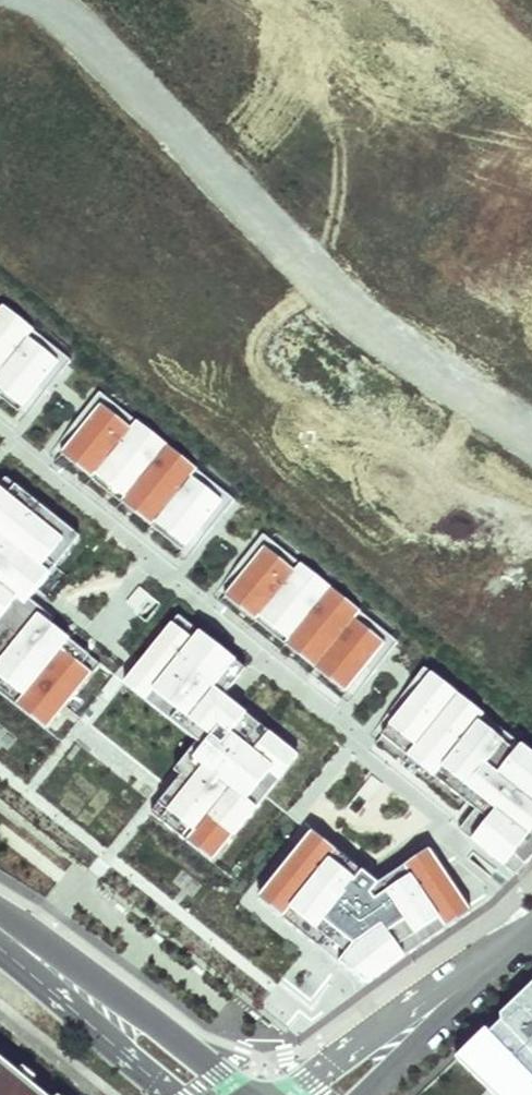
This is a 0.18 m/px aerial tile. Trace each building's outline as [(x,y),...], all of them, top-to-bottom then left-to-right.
[(62,361),(0,313),(0,393),(23,411),(62,361)] [(233,499),(100,393),(86,409),(57,445),(190,552),(233,499)] [(4,477),(0,482),(0,693),(49,731),(102,664),(24,603),(37,586),(78,534),(4,477)] [(397,641),(264,534),(249,553),(220,588),(219,590),(352,697),(397,641)] [(152,623),(165,606),(140,586),(126,603),(152,623)] [(240,668),(177,620),(124,687),(198,744),(175,774),(180,778),(171,789),(153,812),(214,860),(295,756),(235,710),(218,696),(240,668)] [(429,673),(416,688),(377,735),(469,806),(475,811),(460,831),(513,874),(531,856),(531,756),(429,673)] [(375,886),(311,835),(259,901),(366,983),(469,911),(425,852),(375,886)] [(458,1058),(496,1094),(531,1094),(531,987),(458,1058)] [(0,1058),(0,1094),(45,1094),(0,1058)]
